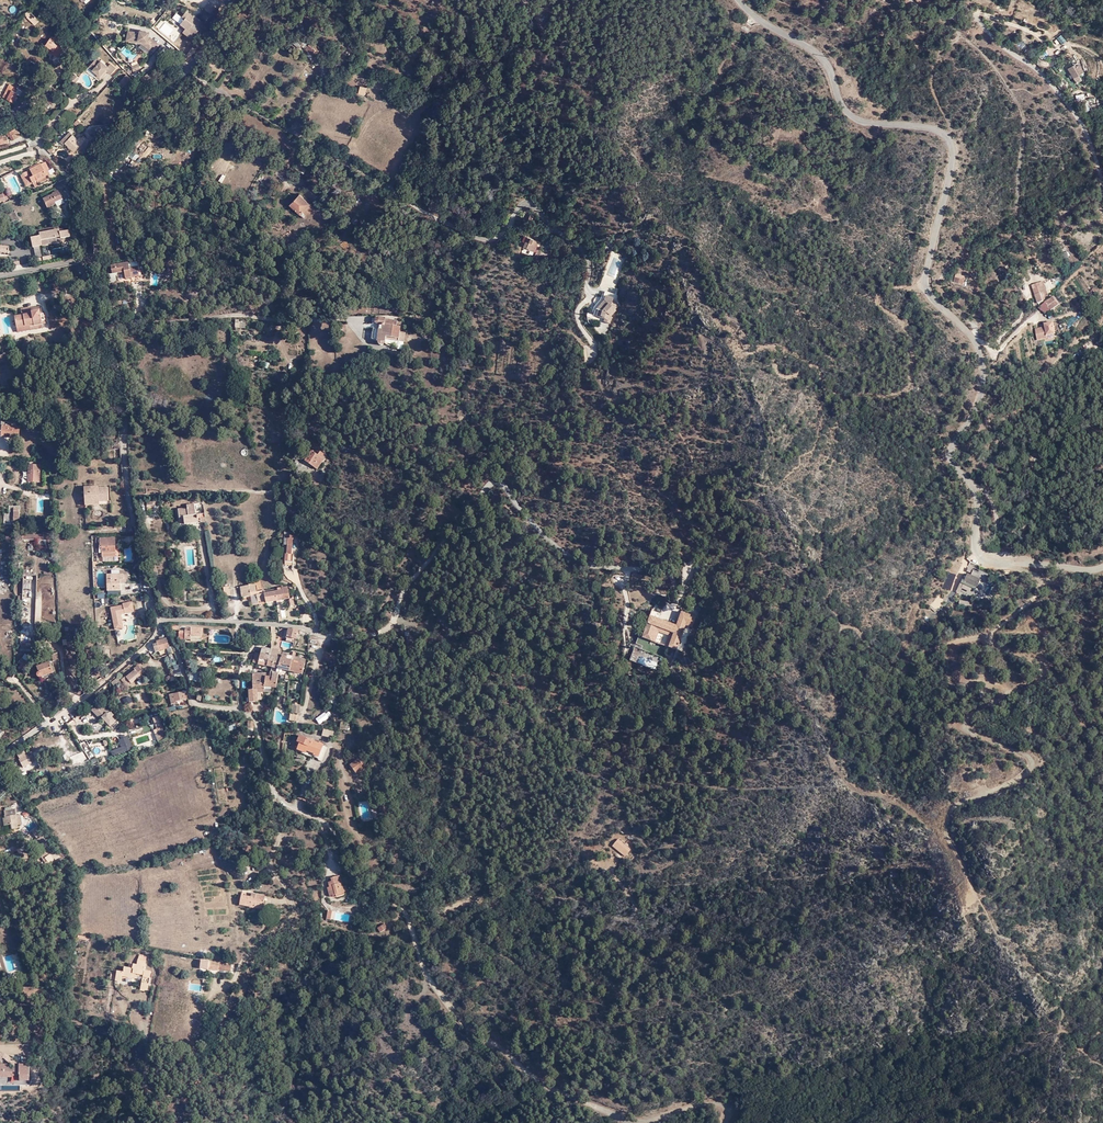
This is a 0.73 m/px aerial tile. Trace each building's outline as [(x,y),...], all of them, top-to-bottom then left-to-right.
[(211,14),(216,7),(210,2),(204,9),(211,14)] [(29,10),(24,14),(35,25),(40,20),(29,10)] [(192,37),(203,21),(197,16),(195,17),(185,11),(182,16),(185,18),(181,23),(186,27),(184,31),(192,37)] [(128,39),(140,42),(142,40),(130,38),(131,30),(129,30),(128,39)] [(142,40),(148,31),(141,30),(140,32),(131,30),(130,38),(142,40)] [(150,31),(148,31),(142,40),(141,42),(151,51),(158,44),(151,37),(149,37),(150,31)] [(59,57),(65,49),(58,44),(59,43),(55,40),(56,38),(53,36),(47,44),(52,48),(49,51),(53,54),(54,53),(59,57)] [(318,51),(319,49),(314,46),(312,47),(309,45),(307,49),(317,56),(319,52),(318,51)] [(314,60),(317,56),(307,49),(304,53),(314,60)] [(1041,59),(1048,55),(1045,51),(1038,55),(1041,59)] [(226,67),(227,61),(226,60),(227,56),(211,53),(210,63),(214,64),(215,60),(221,62),(220,66),(226,67)] [(261,56),(257,60),(263,64),(266,63),(261,56)] [(101,81),(106,75),(104,73),(106,71),(108,73),(112,76),(116,70),(111,66),(109,69),(98,59),(90,68),(98,75),(96,77),(101,81)] [(263,64),(257,60),(245,67),(248,74),(263,64)] [(1071,70),(1077,79),(1083,76),(1087,82),(1090,79),(1081,64),(1071,70)] [(75,84),(80,80),(76,76),(71,81),(75,84)] [(151,80),(149,76),(143,81),(146,85),(151,80)] [(1083,76),(1077,79),(1081,85),(1087,82),(1083,76)] [(132,80),(128,77),(120,86),(124,90),(127,87),(132,92),(136,88),(130,82),(132,80)] [(12,90),(7,87),(2,97),(12,101),(15,95),(19,96),(21,91),(17,89),(16,92),(12,90)] [(367,89),(361,87),(359,93),(366,95),(367,89)] [(55,104),(58,100),(49,93),(45,98),(52,103),(53,102),(55,104)] [(1083,93),(1075,95),(1076,101),(1085,99),(1083,93)] [(1086,101),(1081,103),(1084,112),(1089,110),(1086,101)] [(12,140),(20,136),(17,128),(7,133),(9,137),(10,136),(12,140)] [(77,141),(69,133),(59,142),(62,145),(64,143),(72,151),(75,147),(77,149),(86,140),(83,137),(80,139),(79,138),(77,141)] [(135,162),(139,155),(132,151),(128,157),(135,162)] [(295,166),(302,172),(306,169),(301,165),(299,166),(297,164),(295,166)] [(32,178),(34,183),(36,186),(41,185),(41,183),(49,179),(48,177),(51,176),(48,170),(45,171),(43,165),(32,170),(35,176),(32,178)] [(28,186),(34,183),(32,178),(29,171),(22,174),(28,186)] [(56,203),(63,199),(59,191),(53,194),(54,195),(44,200),(49,209),(57,204),(56,203)] [(10,199),(8,192),(4,193),(4,194),(0,196),(0,202),(10,199)] [(161,193),(150,194),(150,200),(155,200),(156,207),(162,207),(161,193)] [(290,205),(304,219),(313,210),(299,195),(290,205)] [(17,211),(13,213),(18,222),(22,220),(17,211)] [(18,222),(13,213),(10,215),(15,224),(18,222)] [(61,236),(61,238),(70,236),(69,230),(60,232),(59,229),(40,233),(41,236),(41,240),(61,236)] [(41,240),(41,236),(32,238),(33,247),(42,245),(41,240)] [(524,247),(536,252),(539,243),(528,238),(524,247)] [(126,279),(133,277),(131,269),(129,264),(112,266),(113,274),(125,272),(126,279)] [(131,269),(133,277),(140,276),(139,267),(131,269)] [(1003,276),(1005,280),(1013,276),(1009,268),(1005,270),(1003,267),(999,269),(1000,273),(999,273),(1001,277),(1003,276)] [(968,277),(958,275),(957,284),(967,286),(968,277)] [(1037,304),(1042,301),(1041,296),(1047,294),(1045,285),(1038,287),(1039,293),(1034,295),(1037,304)] [(596,310),(616,312),(617,311),(616,309),(620,306),(616,302),(618,296),(606,293),(604,299),(603,299),(595,307),(594,310),(596,310)] [(40,308),(35,309),(38,328),(42,328),(41,322),(44,321),(43,314),(40,314),(40,308)] [(38,328),(35,309),(32,309),(32,314),(22,315),(15,316),(16,327),(34,325),(34,327),(36,326),(37,329),(38,328)] [(611,316),(616,312),(596,310),(594,310),(594,311),(596,311),(593,319),(611,324),(613,318),(611,316)] [(380,329),(380,344),(381,344),(386,341),(387,338),(387,335),(400,337),(399,340),(405,341),(407,332),(401,331),(402,326),(397,325),(397,320),(385,318),(385,316),(379,315),(378,317),(376,316),(375,321),(377,323),(380,323),(384,324),(383,329),(380,329)] [(1072,327),(1078,320),(1073,316),(1067,323),(1072,327)] [(1053,322),(1045,324),(1043,327),(1036,335),(1037,340),(1047,339),(1046,336),(1055,334),(1053,322)] [(8,434),(8,437),(19,438),(20,427),(10,427),(10,423),(1,422),(1,427),(2,427),(2,433),(8,434)] [(317,469),(325,456),(323,454),(322,453),(320,451),(317,455),(311,451),(305,460),(317,469)] [(43,471),(43,465),(30,465),(29,482),(41,483),(41,471),(43,471)] [(99,499),(99,501),(109,501),(108,487),(98,487),(98,486),(84,487),(85,499),(99,499)] [(183,519),(183,523),(204,520),(203,512),(194,514),(193,502),(185,503),(186,507),(176,508),(178,520),(183,519)] [(287,554),(292,554),(293,540),(295,540),(295,536),(291,535),(291,539),(288,539),(287,554)] [(116,556),(115,546),(99,547),(99,552),(102,552),(102,557),(116,556)] [(697,567),(694,577),(700,579),(703,570),(697,567)] [(107,570),(107,574),(123,574),(124,582),(125,582),(128,579),(128,573),(125,569),(107,570)] [(964,582),(983,591),(987,583),(978,578),(980,573),(974,570),(971,575),(967,573),(964,582)] [(123,574),(107,574),(108,590),(120,589),(120,582),(124,582),(123,574)] [(36,577),(31,577),(31,584),(26,584),(26,590),(37,589),(36,577)] [(256,592),(258,591),(257,584),(255,585),(255,583),(249,583),(249,584),(241,586),(242,594),(256,592)] [(287,588),(275,590),(277,601),(289,599),(287,588)] [(264,591),(264,590),(258,591),(256,592),(256,595),(257,595),(258,602),(261,601),(262,602),(265,602),(267,602),(277,601),(275,590),(264,591)] [(931,605),(937,609),(944,599),(938,595),(931,605)] [(113,615),(132,611),(130,602),(121,603),(122,606),(111,608),(113,615)] [(685,624),(691,627),(695,617),(680,611),(675,625),(658,618),(660,613),(651,610),(641,637),(650,640),(655,627),(672,633),(667,647),(676,650),(685,624)] [(390,620),(392,615),(386,612),(384,617),(390,620)] [(271,636),(271,627),(259,627),(259,630),(263,631),(263,636),(271,636)] [(655,627),(650,640),(654,642),(658,632),(667,636),(664,646),(667,647),(672,633),(655,627)] [(75,628),(75,642),(67,642),(67,647),(79,647),(79,628),(75,628)] [(191,636),(201,636),(201,629),(184,628),(184,632),(178,631),(178,640),(184,640),(185,639),(190,639),(191,636)] [(296,638),(298,629),(289,628),(289,630),(287,637),(287,641),(294,642),(295,638),(296,638)] [(229,634),(219,634),(219,630),(211,630),(211,643),(229,643),(229,634)] [(21,636),(22,650),(35,649),(34,641),(26,642),(26,635),(21,636)] [(158,640),(156,640),(157,642),(159,650),(166,649),(163,639),(162,637),(160,637),(160,638),(158,638),(158,640)] [(166,638),(163,639),(166,649),(167,653),(172,652),(171,649),(170,649),(166,638)] [(257,663),(271,666),(273,667),(275,657),(269,656),(270,650),(261,648),(257,663)] [(282,652),(282,650),(270,648),(270,650),(269,656),(275,657),(281,658),(281,654),(282,652)] [(273,667),(290,670),(292,659),(286,658),(286,655),(281,654),(281,658),(275,657),(273,667)] [(23,671),(28,662),(21,658),(16,668),(23,671)] [(176,659),(169,662),(176,681),(183,678),(176,659)] [(292,659),(290,670),(303,673),(305,663),(300,661),(294,660),(292,659)] [(40,675),(41,676),(54,669),(50,660),(37,666),(38,669),(35,672),(36,674),(38,675),(40,675)] [(137,672),(128,679),(131,683),(133,684),(137,681),(141,678),(142,677),(142,676),(145,673),(140,666),(135,670),(137,672)] [(54,669),(41,676),(42,679),(56,673),(54,669)] [(277,687),(279,673),(270,671),(269,672),(268,681),(252,681),(252,689),(249,689),(250,701),(258,701),(258,699),(262,699),(261,692),(271,691),(271,686),(277,687)] [(252,680),(252,681),(268,681),(269,672),(252,674),(252,680)] [(131,683),(128,679),(127,677),(123,680),(127,686),(131,683)] [(123,683),(120,680),(114,684),(116,687),(115,688),(117,690),(121,687),(120,686),(123,683)] [(187,697),(186,692),(183,693),(183,691),(170,694),(172,703),(176,702),(175,700),(187,697)] [(131,697),(123,699),(125,706),(132,705),(131,697)] [(291,710),(299,712),(301,704),(293,702),(291,710)] [(96,711),(101,706),(99,704),(92,711),(101,720),(103,718),(96,711)] [(111,727),(117,722),(113,718),(115,716),(105,706),(103,707),(101,706),(96,711),(103,718),(111,727)] [(298,723),(299,716),(291,714),(289,721),(298,723)] [(247,734),(247,736),(249,736),(250,734),(252,734),(254,721),(248,719),(247,732),(246,732),(245,734),(247,734)] [(166,731),(156,735),(158,741),(168,737),(166,731)] [(111,752),(113,757),(133,749),(128,735),(118,739),(122,747),(111,752)] [(295,750),(312,758),(314,754),(323,758),(327,746),(299,735),(294,748),(296,749),(295,750)] [(17,756),(20,759),(23,758),(28,755),(26,751),(17,756)] [(33,752),(28,755),(23,758),(28,765),(36,761),(34,759),(36,757),(33,752)] [(23,758),(20,759),(25,767),(28,765),(23,758)] [(354,771),(363,764),(362,763),(363,762),(361,760),(360,761),(359,761),(356,763),(355,761),(349,765),(354,771)] [(332,770),(325,768),(323,775),(331,776),(332,770)] [(16,826),(15,809),(5,809),(6,823),(11,823),(11,826),(16,826)] [(36,837),(42,832),(39,829),(33,833),(36,837)] [(632,846),(619,835),(613,842),(626,853),(632,846)] [(343,891),(346,890),(344,885),(341,886),(338,875),(329,878),(330,880),(331,885),(328,886),(325,887),(328,896),(334,894),(343,891)] [(256,899),(245,897),(245,898),(241,898),(240,905),(255,908),(255,906),(261,907),(261,909),(264,910),(267,897),(257,895),(256,899)] [(386,928),(383,924),(376,928),(378,932),(386,928)] [(140,988),(147,989),(150,973),(143,971),(145,962),(145,958),(139,957),(138,960),(137,960),(136,966),(132,965),(131,969),(128,968),(124,967),(123,972),(116,971),(114,980),(121,981),(122,976),(132,978),(133,972),(137,973),(136,976),(142,977),(140,988)] [(219,963),(208,961),(208,963),(203,962),(201,962),(201,967),(218,971),(218,969),(231,971),(232,966),(219,964),(219,963)] [(22,1080),(31,1080),(31,1068),(25,1068),(25,1065),(21,1065),(21,1069),(11,1069),(11,1065),(0,1065),(0,1078),(12,1079),(12,1077),(22,1077),(22,1080)]
